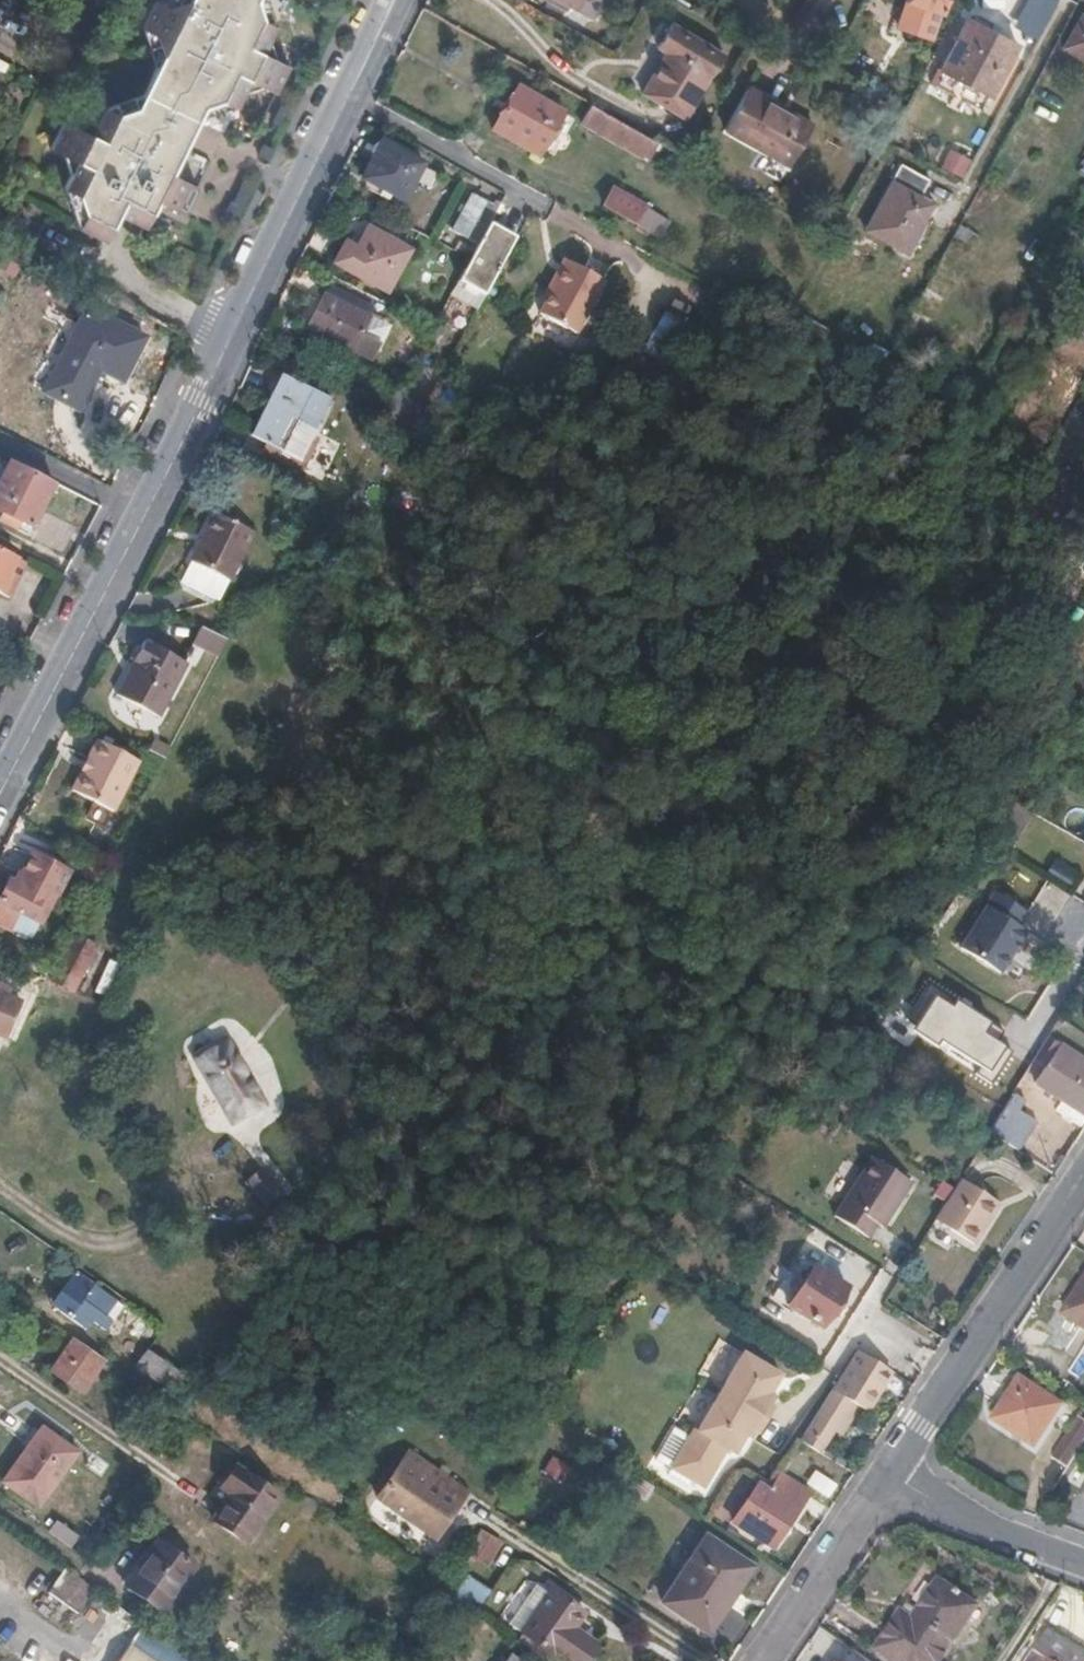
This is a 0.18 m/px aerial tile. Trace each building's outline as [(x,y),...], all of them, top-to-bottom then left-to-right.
[(62,187),(54,202),(71,243),(99,256),(111,231),(123,237),(134,243),(145,223),(157,220),(177,230),(190,204),(164,189),(191,136),(230,120),(237,107),(256,100),(271,107),(284,79),(271,73),(263,52),(288,0),(171,0),(148,8),(132,39),(147,77),(134,104),(94,118),(87,132),(67,139),(53,132),(39,157),(52,165),(62,187)] [(944,12),(947,0),(910,0),(910,2),(944,12)] [(1010,23),(1035,38),(1058,0),(1023,0),(1010,23)] [(1083,55),(1083,16),(1066,43),(1083,55)] [(971,17),(942,68),(990,94),(1020,44),(971,17)] [(681,116),(719,51),(668,21),(653,45),(663,51),(638,90),(681,116)] [(925,89),(914,83),(908,95),(919,101),(925,89)] [(536,145),(542,149),(563,110),(517,85),(492,128),(532,152),(536,145)] [(745,92),(723,130),(783,164),(806,124),(745,92)] [(642,155),(652,138),(590,104),(579,121),(642,155)] [(384,142),(364,179),(406,202),(426,165),(384,142)] [(622,175),(608,167),(610,163),(604,159),(595,175),(601,179),(604,173),(618,181),(622,175)] [(897,160),(859,226),(889,244),(896,232),(905,238),(928,198),(918,192),(927,179),(897,160)] [(636,222),(645,206),(614,189),(604,205),(636,222)] [(474,196),(455,231),(468,239),(487,203),(474,196)] [(670,219),(645,206),(636,222),(661,235),(670,219)] [(517,241),(489,226),(470,261),(458,282),(485,298),(517,241)] [(348,268),(388,291),(411,252),(370,230),(348,268)] [(889,244),(898,248),(905,238),(896,232),(889,244)] [(577,244),(546,298),(580,317),(611,263),(577,244)] [(373,310),(330,287),(324,297),(367,321),(373,310)] [(369,363),(388,331),(367,321),(324,297),(306,329),(369,363)] [(891,304),(882,320),(892,326),(902,311),(891,304)] [(47,394),(80,411),(101,371),(124,382),(145,341),(90,311),(47,394)] [(281,453),(299,418),(315,426),(328,403),(280,377),(249,435),(281,453)] [(411,407),(395,398),(380,425),(397,433),(411,407)] [(51,484),(8,462),(0,476),(0,511),(28,526),(51,484)] [(212,514),(255,536),(257,532),(215,509),(212,514)] [(255,536),(212,514),(189,557),(231,580),(255,536)] [(5,597),(22,561),(0,550),(0,595),(5,597)] [(179,576),(221,600),(231,580),(189,557),(179,576)] [(185,662),(208,675),(223,645),(202,632),(185,662)] [(185,662),(141,641),(113,692),(156,715),(185,662)] [(109,812),(136,761),(96,740),(87,756),(93,760),(83,777),(77,773),(67,791),(109,812)] [(1044,876),(990,841),(981,855),(1007,872),(972,928),(976,931),(1005,948),(1027,912),(1040,892),(1035,889),(1044,876)] [(0,895),(0,931),(8,936),(21,915),(35,923),(63,871),(33,854),(20,876),(16,874),(11,882),(8,880),(0,895)] [(1005,948),(976,931),(965,950),(1004,973),(1029,933),(1025,930),(1033,916),(1027,912),(1005,948)] [(71,947),(50,982),(73,995),(93,960),(71,947)] [(954,985),(941,1007),(974,1027),(988,1005),(954,985)] [(891,1035),(876,1025),(862,1046),(876,1056),(891,1035)] [(1083,1112),(1083,1066),(1081,1064),(1083,1060),(1083,1057),(1057,1039),(1032,1080),(1083,1112)] [(196,1058),(233,1122),(260,1105),(224,1041),(196,1058)] [(1012,1114),(998,1137),(1013,1147),(1027,1123),(1012,1114)] [(878,1154),(839,1212),(873,1235),(883,1221),(888,1225),(918,1180),(878,1154)] [(244,1179),(260,1209),(281,1197),(265,1168),(244,1179)] [(1002,1207),(961,1181),(958,1187),(935,1224),(975,1249),(1002,1207)] [(821,1264),(793,1307),(824,1326),(851,1284),(821,1264)] [(52,1305),(84,1328),(91,1320),(103,1329),(111,1319),(105,1314),(114,1301),(75,1273),(52,1305)] [(1059,1316),(1083,1332),(1083,1277),(1059,1316)] [(719,1340),(702,1371),(722,1382),(739,1351),(719,1340)] [(87,1386),(104,1363),(73,1342),(56,1366),(87,1386)] [(147,1349),(137,1363),(178,1393),(188,1380),(147,1349)] [(866,1414),(896,1371),(861,1349),(807,1433),(822,1443),(851,1403),(866,1414)] [(713,1466),(715,1468),(752,1411),(761,1416),(773,1395),(771,1394),(782,1376),(743,1354),(698,1430),(695,1429),(671,1468),(701,1486),(713,1466)] [(1061,1409),(1020,1381),(992,1423),(1035,1451),(1061,1409)] [(748,1438),(761,1416),(752,1411),(715,1468),(716,1468),(727,1450),(735,1454),(746,1436),(748,1438)] [(1066,1469),(1083,1441),(1083,1422),(1076,1417),(1049,1458),(1066,1469)] [(670,1430),(659,1456),(672,1461),(683,1435),(670,1430)] [(26,1499),(64,1523),(102,1467),(65,1442),(26,1499)] [(442,1472),(413,1451),(410,1449),(392,1476),(446,1514),(464,1487),(442,1472)] [(231,1497),(210,1528),(243,1550),(279,1496),(229,1463),(214,1486),(231,1497)] [(770,1489),(767,1487),(761,1483),(735,1520),(767,1542),(802,1488),(780,1473),(770,1489)] [(444,1516),(446,1514),(392,1476),(377,1498),(437,1538),(449,1520),(444,1516)] [(451,1517),(469,1490),(464,1487),(446,1514),(451,1517)] [(706,1530),(662,1595),(711,1628),(756,1562),(706,1530)] [(495,1541),(486,1534),(471,1555),(480,1562),(495,1541)] [(120,1590),(158,1616),(194,1565),(154,1540),(120,1590)] [(476,1611),(489,1590),(466,1576),(453,1597),(476,1611)] [(974,1608),(938,1582),(912,1620),(900,1612),(874,1651),(889,1660),(938,1660),(974,1608)] [(534,1583),(507,1621),(521,1631),(547,1593),(534,1583)] [(552,1586),(547,1593),(521,1631),(564,1660),(590,1660),(597,1651),(570,1632),(586,1607),(552,1586)] [(142,1621),(128,1642),(156,1660),(201,1660),(142,1621)] [(1038,1622),(1014,1660),(1083,1660),(1083,1653),(1038,1622)] [(128,1642),(115,1660),(156,1660),(128,1642)] [(512,1652),(506,1660),(524,1660),(512,1652)]
